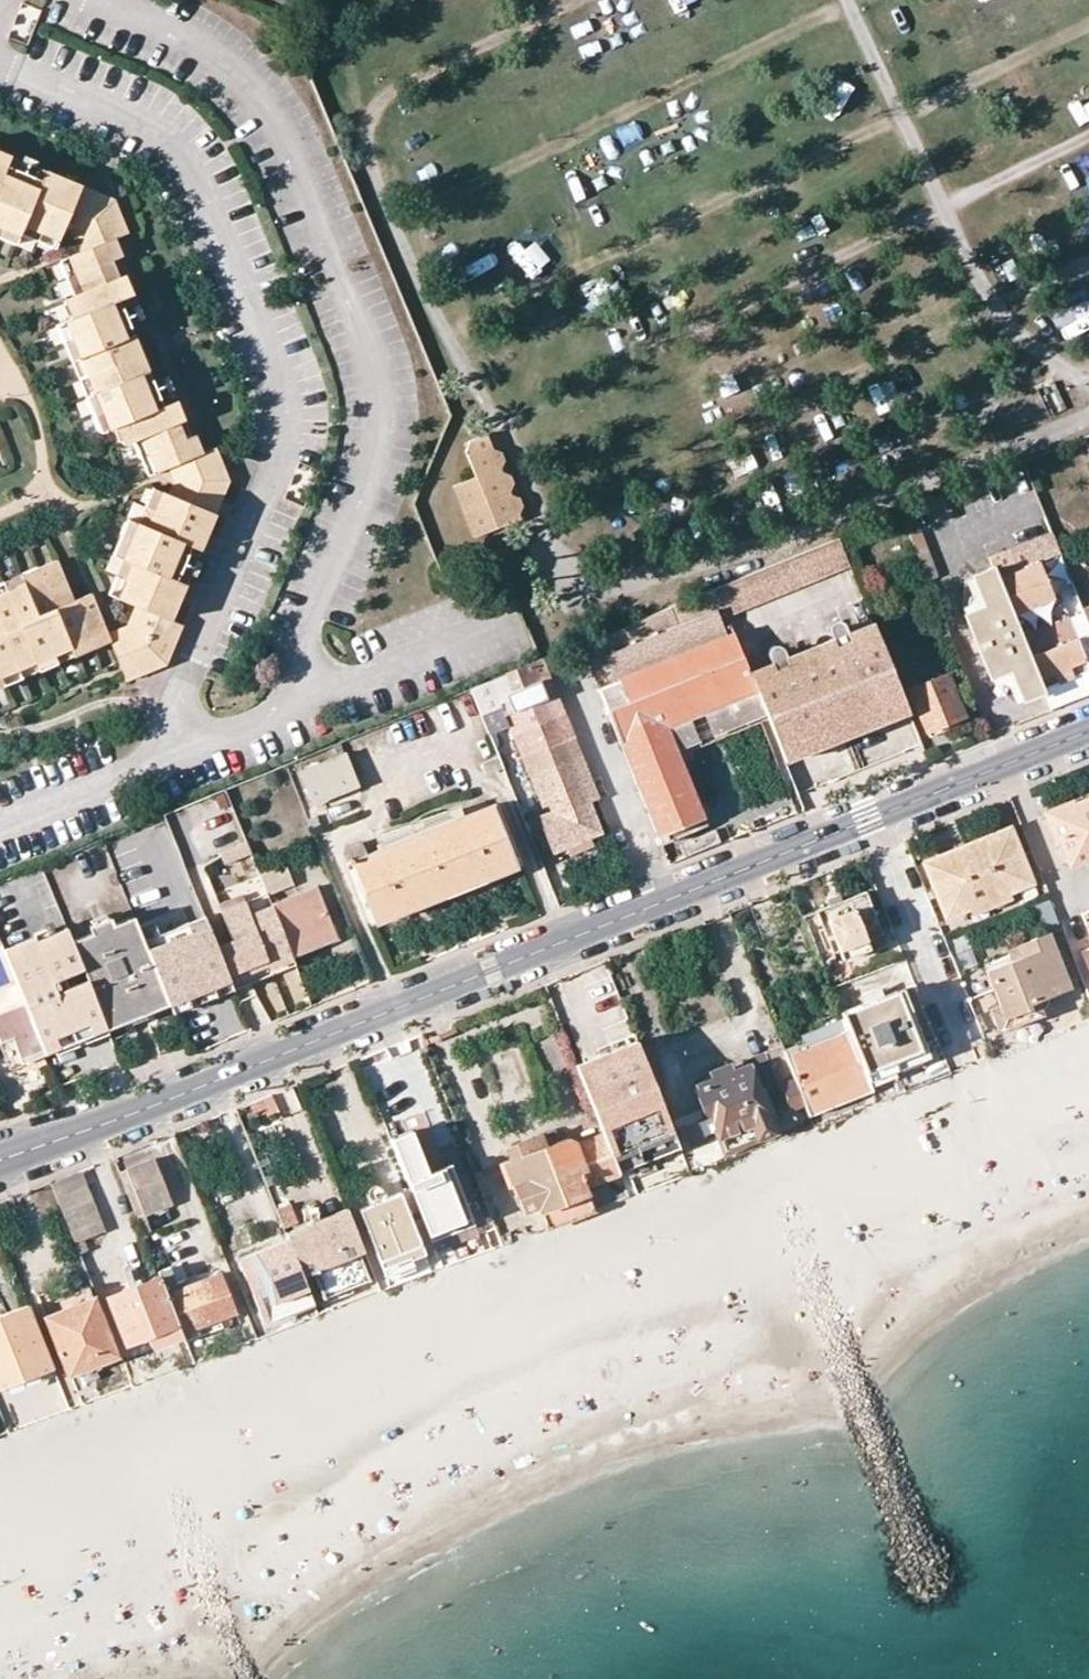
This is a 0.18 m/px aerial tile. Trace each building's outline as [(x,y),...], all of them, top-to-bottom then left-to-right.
[(377,16),(401,10),(398,0),(373,0),(377,16)] [(567,26),(571,55),(598,51),(594,23),(567,26)] [(641,170),(664,162),(656,137),(633,145),(641,170)] [(36,171),(22,164),(0,156),(0,166),(7,169),(4,179),(41,195),(45,186),(63,193),(67,184),(36,171)] [(25,159),(22,164),(36,171),(39,165),(25,159)] [(1088,194),(1088,170),(1086,164),(1061,177),(1074,202),(1088,194)] [(41,195),(4,179),(7,169),(0,166),(0,240),(18,248),(23,238),(57,253),(63,238),(77,243),(106,216),(108,214),(80,203),(85,191),(67,184),(63,193),(45,186),(41,195)] [(108,214),(117,205),(85,191),(80,203),(108,214)] [(108,214),(106,216),(113,234),(117,241),(130,236),(117,205),(108,214)] [(791,226),(798,249),(824,242),(818,219),(791,226)] [(1053,226),(1032,230),(1036,251),(1057,247),(1053,226)] [(77,300),(67,303),(75,322),(60,329),(81,381),(144,355),(136,337),(128,340),(114,306),(129,300),(113,265),(121,262),(125,260),(117,241),(64,263),(77,300)] [(129,300),(135,297),(121,262),(113,265),(129,300)] [(1088,315),(1088,299),(1081,287),(1043,313),(1059,336),(1088,315)] [(129,300),(114,306),(128,340),(136,337),(131,326),(145,321),(135,297),(129,300)] [(103,435),(118,429),(125,446),(136,442),(151,478),(172,470),(205,456),(197,438),(194,439),(186,442),(172,407),(158,412),(144,378),(152,374),(144,355),(81,381),(103,435)] [(909,404),(929,394),(917,369),(897,379),(909,404)] [(152,374),(144,378),(158,412),(172,407),(186,442),(194,439),(168,378),(156,385),(152,374)] [(526,520),(491,435),(469,444),(467,458),(476,481),(453,490),(473,540),(526,520)] [(209,455),(215,467),(227,493),(232,479),(220,450),(209,455)] [(175,475),(178,482),(215,467),(209,455),(205,456),(172,470),(175,475)] [(179,585),(170,580),(184,545),(194,549),(202,532),(209,534),(213,523),(227,493),(215,467),(178,482),(176,483),(170,496),(154,490),(139,525),(129,521),(114,556),(125,562),(110,595),(137,608),(129,627),(157,657),(171,625),(177,611),(180,605),(173,602),(179,585)] [(919,529),(908,532),(927,580),(938,576),(919,529)] [(194,549),(184,545),(170,580),(179,585),(173,602),(180,605),(191,576),(197,562),(209,534),(202,532),(194,549)] [(839,538),(777,564),(787,588),(849,563),(839,538)] [(1011,614),(1028,607),(1052,597),(1038,562),(1018,569),(1010,550),(989,558),(993,569),(1011,614)] [(6,686),(113,643),(110,635),(96,603),(78,609),(74,601),(58,562),(0,586),(0,678),(3,677),(6,686)] [(191,576),(198,579),(204,565),(197,562),(191,576)] [(777,564),(715,588),(724,609),(725,613),(787,588),(777,564)] [(988,607),(966,615),(990,676),(1010,667),(1024,698),(1042,690),(1029,658),(1015,623),(1011,614),(993,569),(975,576),(988,607)] [(967,580),(972,594),(968,600),(967,606),(962,607),(966,615),(988,607),(975,576),(967,580)] [(678,628),(724,609),(715,588),(580,644),(588,664),(598,659),(678,628)] [(74,601),(78,609),(96,603),(93,593),(74,601)] [(1081,610),(1082,613),(1088,629),(1088,606),(1081,610)] [(1032,616),(1028,607),(1011,614),(1015,623),(1032,616)] [(1072,702),(1088,696),(1088,629),(1082,613),(1081,610),(1067,615),(1076,638),(1088,669),(1074,676),(1042,690),(1051,711),(1072,702)] [(1037,627),(1046,650),(1076,638),(1067,615),(1037,627)] [(1015,623),(1029,658),(1042,690),(1074,676),(1088,669),(1076,638),(1046,650),(1037,627),(1032,616),(1015,623)] [(873,622),(811,647),(813,654),(875,629),(873,622)] [(185,631),(171,625),(157,657),(169,670),(185,631)] [(169,670),(157,657),(129,627),(110,635),(113,643),(130,685),(169,670)] [(608,685),(620,681),(623,689),(646,680),(643,671),(687,654),(678,628),(598,659),(608,685)] [(908,711),(875,629),(813,654),(846,736),(908,711)] [(608,711),(743,657),(734,635),(643,671),(646,680),(623,689),(620,681),(599,689),(608,711)] [(811,647),(749,672),(752,678),(772,670),(813,654),(811,647)] [(846,736),(813,654),(772,670),(805,752),(846,736)] [(749,672),(743,657),(608,711),(661,843),(708,824),(676,746),(764,710),(752,678),(749,672)] [(580,756),(541,660),(470,689),(489,736),(516,724),(524,744),(518,747),(526,766),(532,764),(540,784),(534,786),(542,806),(548,804),(552,813),(541,817),(555,852),(566,848),(578,843),(590,838),(601,833),(588,801),(571,760),(580,756)] [(1015,702),(1024,698),(1010,667),(990,676),(993,683),(1009,686),(1015,702)] [(805,752),(772,670),(752,678),(764,710),(785,760),(805,752)] [(947,675),(912,689),(929,733),(948,726),(964,719),(962,711),(968,708),(960,688),(954,690),(947,675)] [(302,773),(313,802),(357,783),(346,755),(302,773)] [(596,797),(580,756),(571,760),(588,801),(596,797)] [(482,764),(486,775),(502,770),(498,758),(482,764)] [(313,802),(317,811),(361,792),(357,783),(313,802)] [(1069,864),(1088,857),(1088,798),(1069,807),(1049,816),(1069,864)] [(410,909),(406,900),(448,883),(493,864),(498,874),(520,866),(494,805),(366,855),(360,842),(348,847),(344,855),(372,925),(410,909)] [(1033,885),(1010,829),(945,854),(923,863),(946,919),(969,910),(1009,894),(1033,885)] [(570,858),(594,848),(590,838),(578,843),(566,848),(570,858)] [(228,863),(250,854),(245,842),(223,851),(228,863)] [(498,874),(493,864),(448,883),(406,900),(410,909),(498,874)] [(294,955),(323,944),(317,933),(333,927),(316,887),(274,904),(275,909),(294,955)] [(865,894),(843,902),(831,908),(803,918),(823,968),(836,963),(834,958),(839,955),(843,963),(870,952),(867,945),(882,938),(865,894)] [(969,910),(971,917),(1012,901),(1009,894),(969,910)] [(829,901),(831,908),(843,902),(841,897),(829,901)] [(294,955),(275,909),(251,918),(246,905),(222,913),(233,943),(244,970),(267,962),(271,970),(295,959),(294,955)] [(1079,912),(1088,936),(1088,908),(1079,912)] [(166,995),(164,990),(148,949),(147,946),(136,917),(114,926),(111,918),(91,926),(94,933),(74,941),(106,1020),(125,1012),(129,1021),(140,1016),(150,1012),(146,1003),(166,995)] [(51,936),(46,924),(33,929),(36,937),(6,949),(9,958),(71,933),(69,928),(51,936)] [(219,948),(210,925),(148,949),(164,990),(166,995),(170,1004),(188,997),(203,991),(216,986),(232,980),(230,975),(219,948)] [(317,933),(323,944),(338,938),(333,927),(317,933)] [(74,941),(71,933),(9,958),(21,988),(27,1003),(42,1041),(72,1029),(83,1024),(88,1037),(110,1028),(106,1020),(74,941)] [(1046,937),(1018,949),(984,968),(1000,1011),(991,1015),(1000,1033),(1009,1030),(1004,1018),(1035,1006),(1034,1003),(1067,989),(1046,937)] [(233,943),(219,948),(230,975),(232,980),(236,991),(250,986),(244,970),(233,943)] [(271,970),(273,976),(298,966),(295,959),(271,970)] [(271,970),(267,962),(244,970),(250,986),(273,976),(271,970)] [(236,991),(232,980),(216,986),(220,997),(236,991)] [(203,991),(188,997),(192,1008),(220,997),(216,986),(203,991)] [(21,988),(0,996),(0,1014),(27,1003),(21,988)] [(920,1057),(929,1054),(902,988),(894,991),(920,1057)] [(842,1020),(865,1079),(920,1057),(894,991),(885,995),(839,1013),(842,1020)] [(146,1003),(150,1012),(170,1004),(166,995),(146,1003)] [(192,1008),(188,997),(170,1004),(175,1015),(192,1008)] [(46,1053),(42,1041),(27,1003),(0,1014),(0,1042),(10,1068),(30,1060),(46,1053)] [(1040,1018),(1035,1006),(1004,1018),(1009,1030),(1040,1018)] [(129,1021),(125,1012),(106,1020),(110,1028),(129,1021)] [(800,1042),(791,1046),(795,1055),(785,1059),(802,1103),(804,1109),(867,1084),(865,1079),(842,1020),(815,1030),(798,1037),(800,1042)] [(88,1037),(83,1024),(72,1029),(42,1041),(46,1053),(47,1054),(56,1050),(88,1037)] [(110,1028),(88,1037),(56,1050),(58,1055),(111,1033),(110,1028)] [(1062,1193),(1066,1194),(1088,1184),(1088,1035),(1061,1032),(1011,1053),(1009,1075),(1068,1080),(1066,1098),(1034,1112),(1053,1155),(1055,1126),(1085,1129),(1084,1144),(1067,1143),(1065,1166),(1064,1165),(1062,1193)] [(675,1134),(643,1054),(638,1041),(608,1054),(577,1067),(603,1134),(620,1174),(628,1171),(622,1157),(675,1134)] [(795,1055),(791,1046),(781,1050),(785,1059),(795,1055)] [(763,1053),(766,1062),(729,1077),(726,1070),(718,1073),(709,1076),(712,1083),(697,1090),(722,1152),(775,1131),(761,1096),(777,1090),(785,1110),(802,1103),(785,1059),(781,1050),(779,1047),(763,1053)] [(804,1109),(807,1116),(870,1091),(867,1084),(804,1109)] [(620,1174),(603,1134),(579,1144),(569,1140),(547,1149),(542,1137),(534,1140),(525,1144),(530,1156),(512,1163),(501,1168),(504,1178),(511,1175),(516,1189),(526,1213),(539,1208),(548,1230),(597,1212),(588,1188),(620,1174)] [(680,1148),(675,1134),(622,1157),(628,1171),(680,1148)] [(530,1156),(525,1144),(507,1151),(512,1163),(530,1156)] [(426,1156),(406,1162),(415,1194),(436,1188),(426,1156)] [(139,1166),(121,1173),(138,1217),(173,1203),(155,1160),(139,1166)] [(52,1182),(58,1197),(87,1187),(81,1171),(52,1182)] [(516,1189),(511,1175),(504,1178),(510,1192),(516,1189)] [(87,1187),(58,1197),(82,1254),(89,1250),(84,1238),(104,1231),(87,1187)] [(392,1198),(361,1210),(384,1269),(410,1259),(436,1249),(423,1217),(413,1221),(410,1216),(421,1212),(416,1200),(411,1190),(392,1198)] [(445,1203),(425,1211),(440,1251),(482,1234),(467,1195),(445,1203)] [(334,1236),(305,1248),(322,1291),(348,1281),(352,1289),(373,1280),(352,1229),(334,1236)] [(486,1244),(482,1234),(440,1251),(444,1261),(486,1244)] [(247,1282),(260,1277),(265,1291),(252,1296),(264,1324),(296,1311),(292,1304),(312,1296),(292,1246),(290,1241),(266,1251),(242,1261),(240,1266),(247,1282)] [(384,1269),(389,1280),(415,1270),(410,1259),(384,1269)] [(173,1305),(185,1333),(220,1319),(236,1313),(221,1275),(182,1290),(172,1266),(159,1271),(162,1277),(173,1305)] [(136,1287),(109,1298),(132,1354),(185,1333),(173,1305),(162,1277),(136,1287)] [(252,1296),(265,1291),(260,1277),(247,1282),(252,1296)] [(352,1289),(348,1281),(322,1291),(326,1300),(352,1289)] [(117,1355),(90,1289),(72,1295),(52,1303),(47,1294),(39,1298),(69,1374),(117,1355)] [(292,1304),(296,1311),(316,1303),(312,1296),(292,1304)] [(6,1387),(55,1368),(36,1321),(29,1305),(11,1312),(0,1316),(0,1371),(6,1387)] [(185,1333),(188,1342),(224,1328),(220,1319),(185,1333)]
